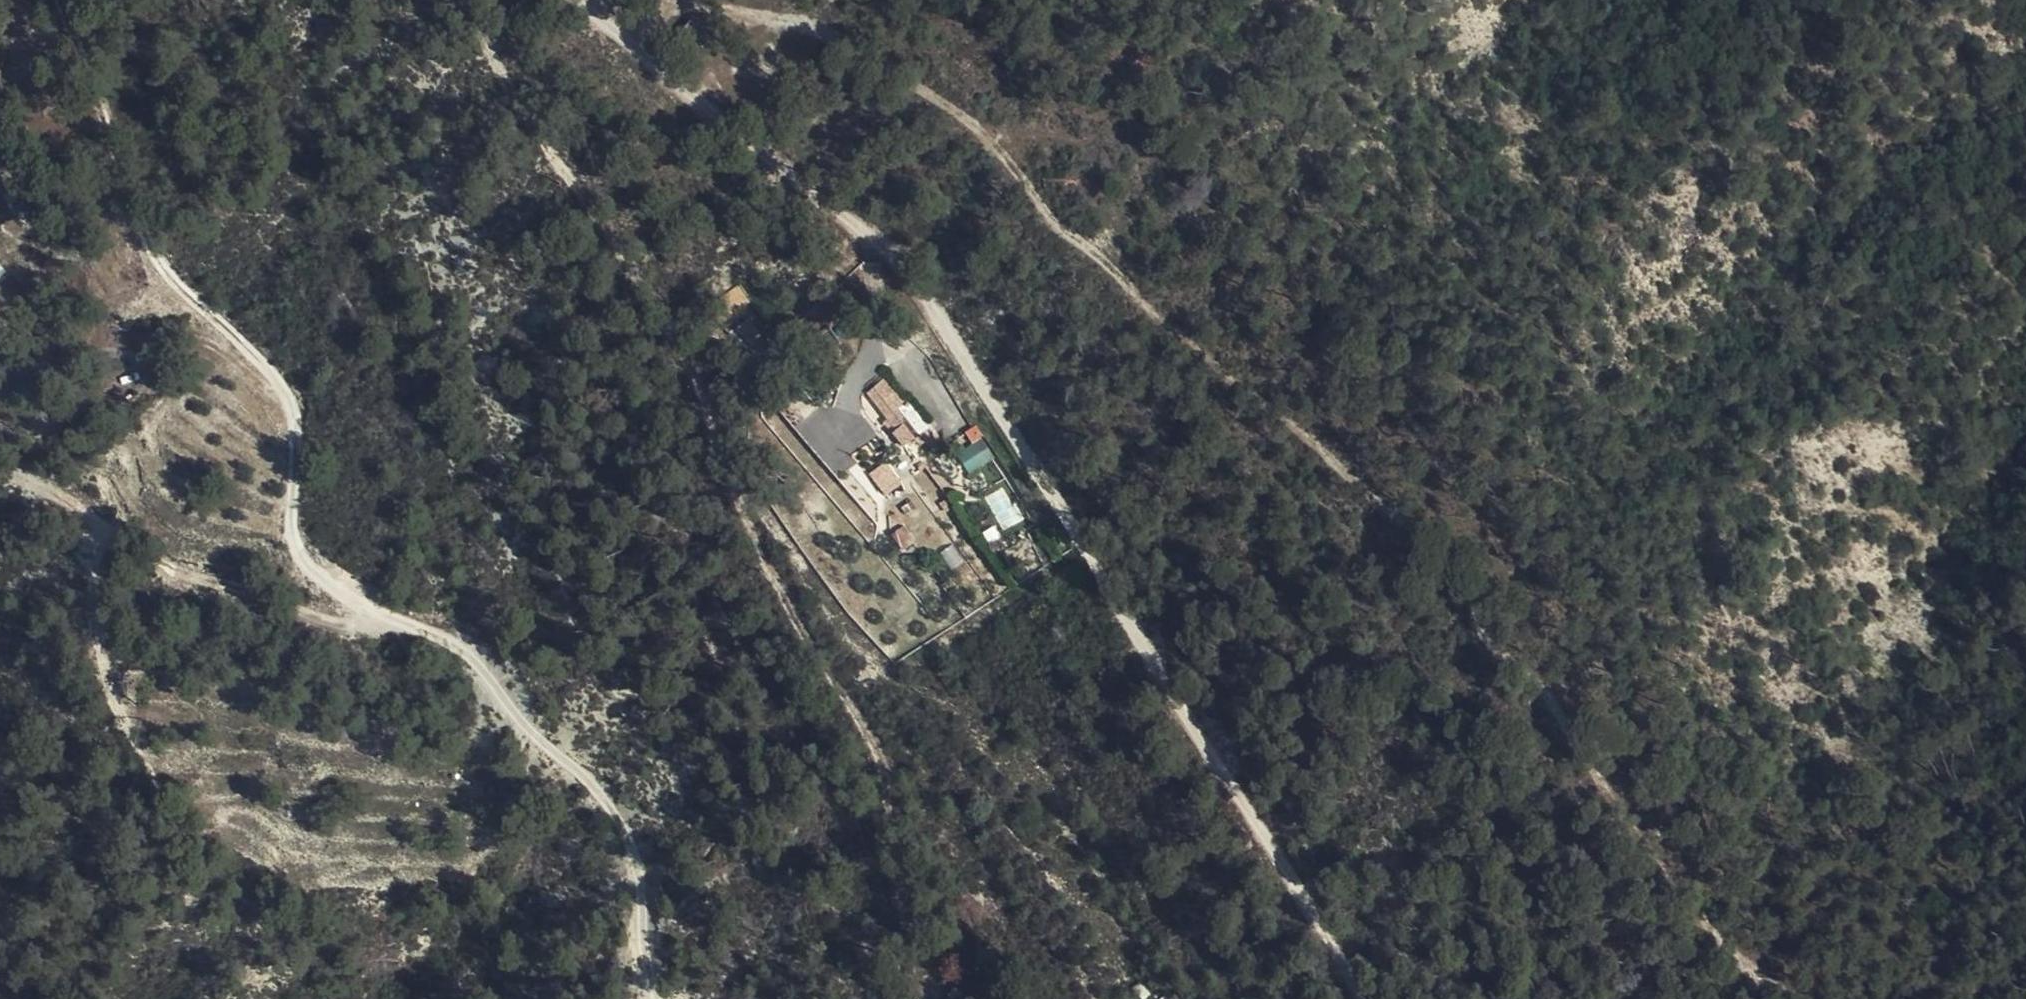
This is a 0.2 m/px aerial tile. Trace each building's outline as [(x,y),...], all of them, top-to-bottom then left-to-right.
[(767,342),(779,333),(766,315),(754,324),(767,342)] [(910,386),(883,402),(910,454),(922,448),(927,458),(945,447),(910,386)] [(982,437),(956,452),(967,472),(993,457),(982,437)] [(868,473),(883,495),(901,483),(886,461),(868,473)] [(1004,485),(984,495),(1001,531),(1022,521),(1004,485)] [(903,549),(915,541),(904,524),(891,532),(903,549)] [(950,570),(963,563),(953,543),(940,550),(950,570)]
